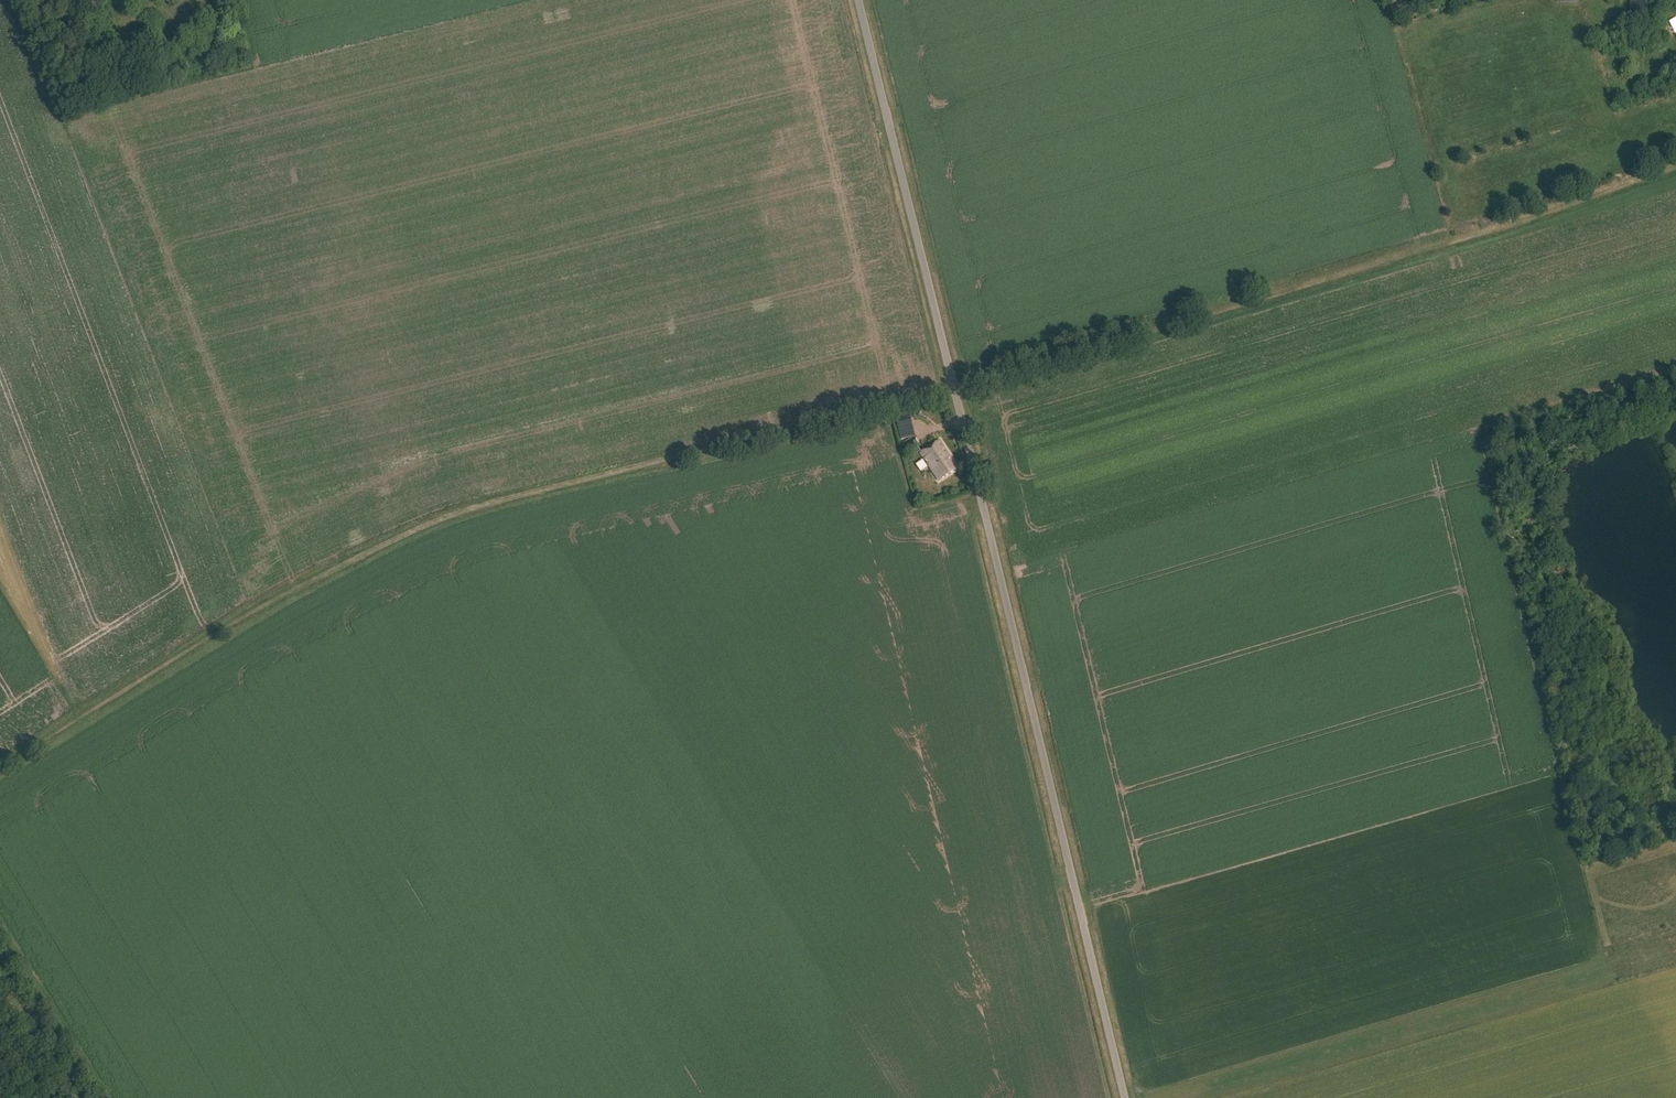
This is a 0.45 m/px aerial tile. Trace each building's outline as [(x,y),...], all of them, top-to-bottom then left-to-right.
[(1639,1),(1639,14),(1653,14),(1653,1),(1639,1)] [(912,430),(901,437),(905,443),(902,445),(907,452),(919,444),(915,438),(917,437),(912,430)] [(954,465),(938,442),(920,454),(939,482),(954,471),(952,467),(954,465)]
